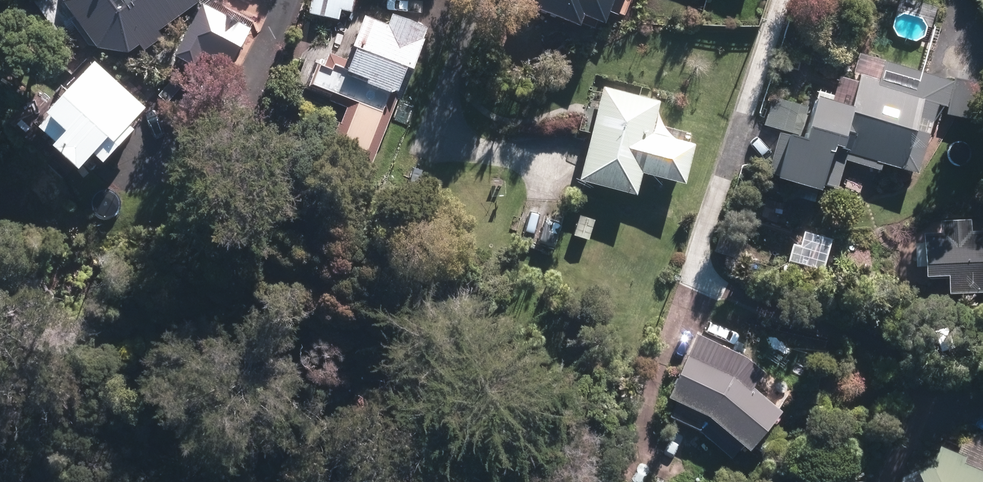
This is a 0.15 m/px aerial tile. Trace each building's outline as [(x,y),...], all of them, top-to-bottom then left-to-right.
[(67,4),(94,45),(128,53),(199,7),(194,0),(68,0),(67,4)] [(316,7),(349,14),(351,0),(318,0),(316,7)] [(246,33),(207,11),(182,55),(195,63),(204,47),(231,61),(246,33)] [(401,95),(422,41),(373,23),(352,76),(401,95)] [(397,101),(317,70),(307,95),(348,111),(334,147),(373,162),(397,101)] [(139,111),(95,72),(47,125),(91,164),(139,111)] [(915,164),(937,86),(890,73),(884,92),(845,81),(836,113),(806,105),(784,181),(815,190),(829,140),(915,164)] [(656,107),(608,94),(586,178),(635,190),(640,170),(684,181),(692,149),(648,138),(656,107)] [(929,237),(931,273),(950,271),(952,293),(982,291),(982,234),(929,237)] [(704,410),(747,447),(776,412),(731,374),(692,356),(674,397),(704,410)] [(905,481),(981,481),(982,478),(982,474),(940,456),(907,477),(905,481)]
